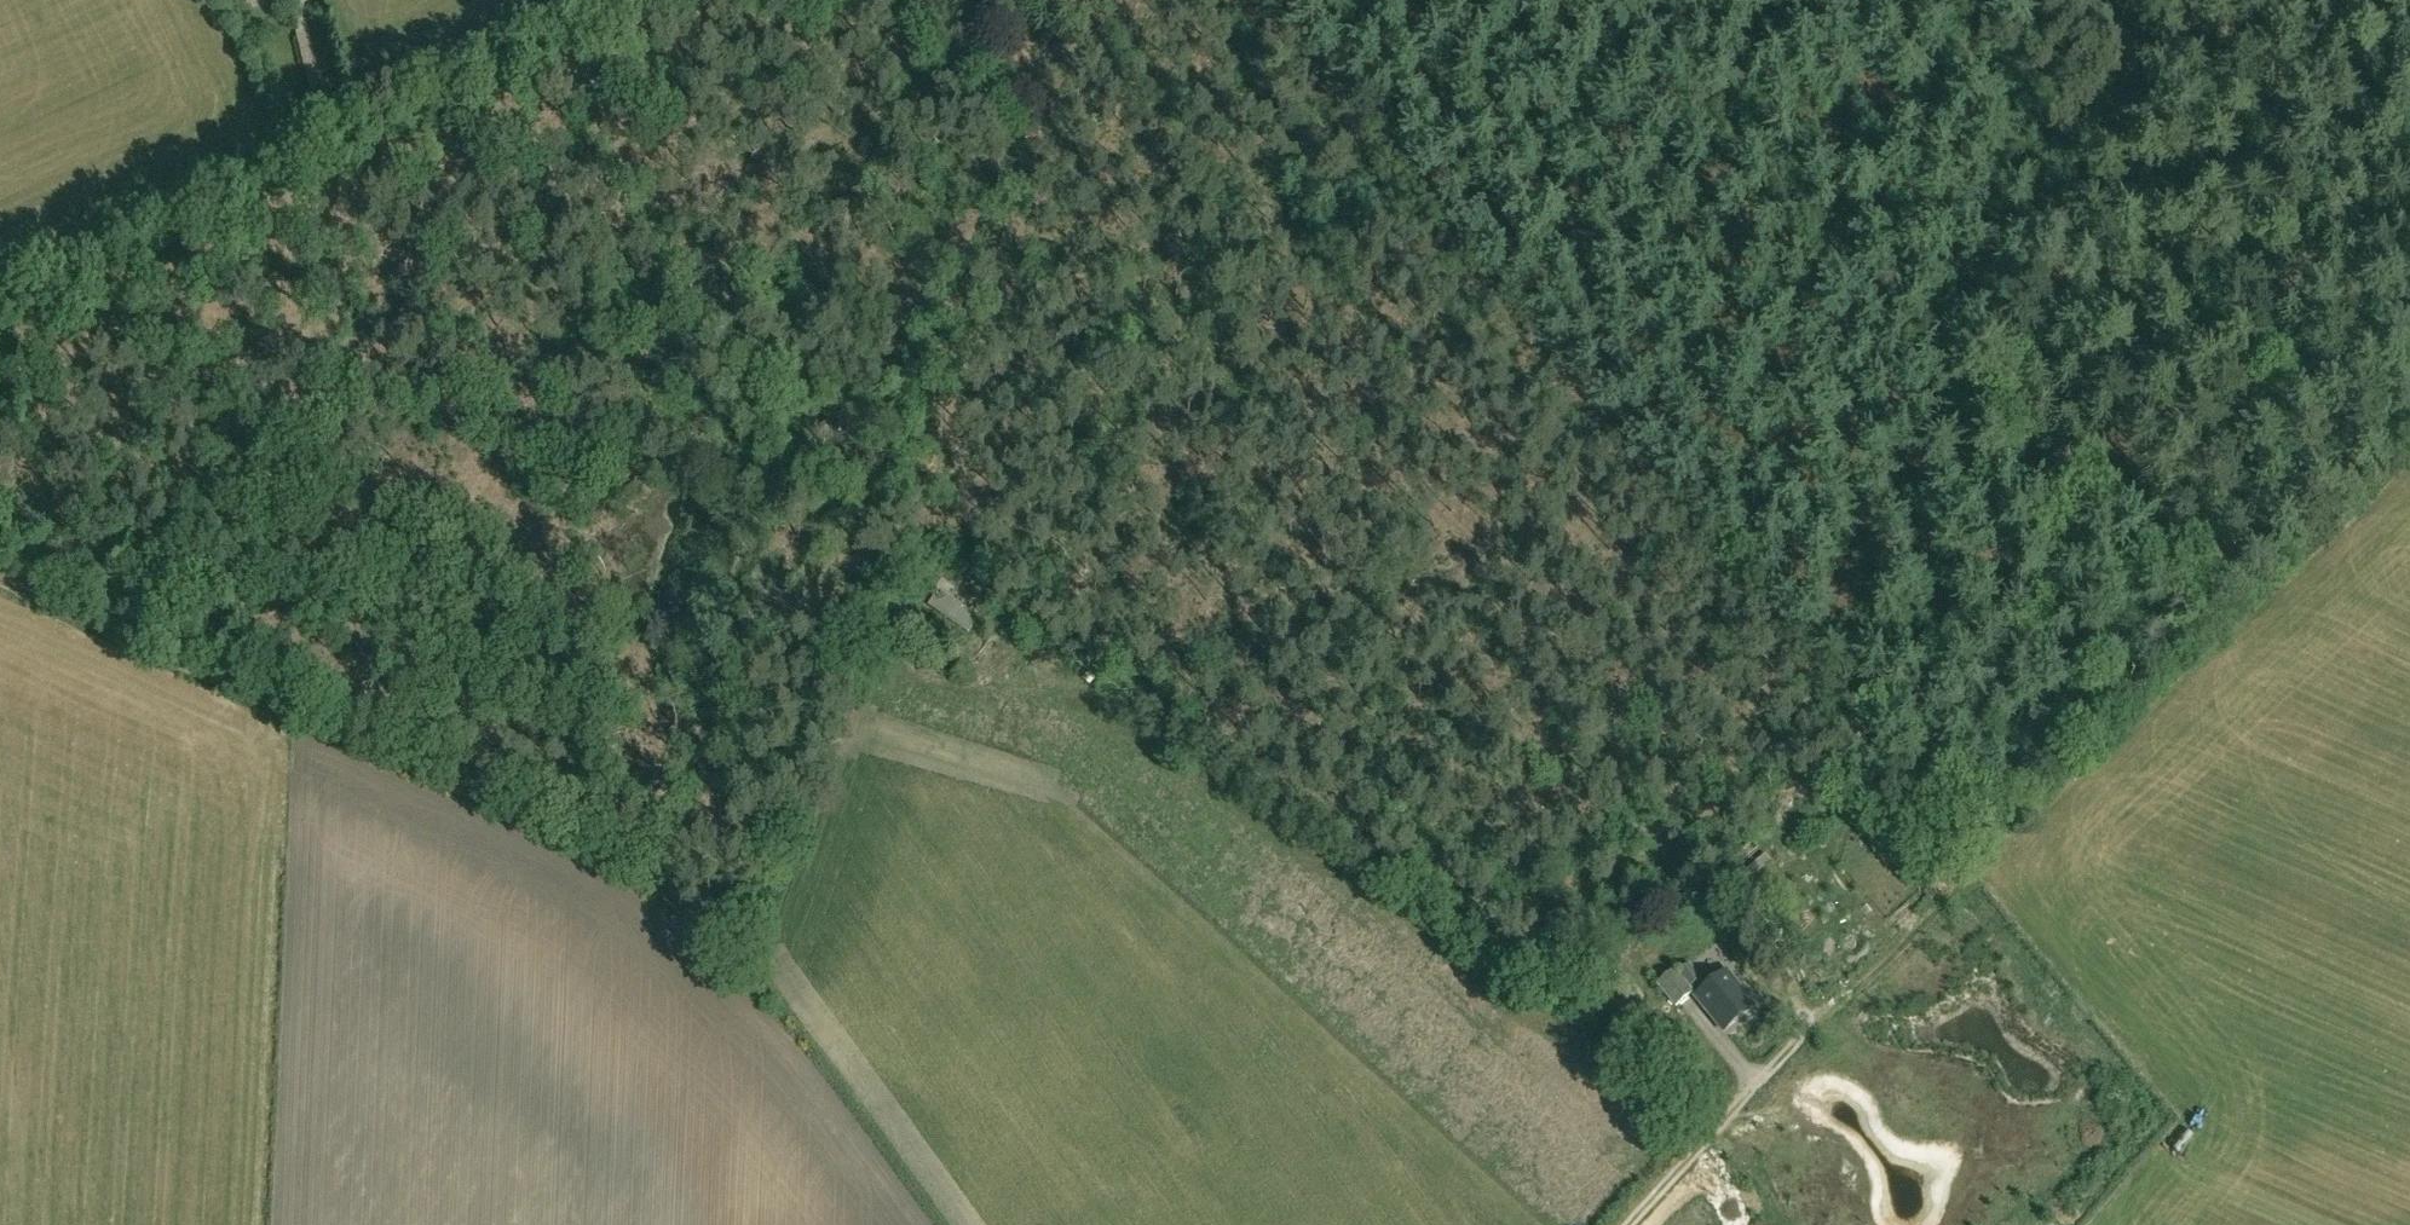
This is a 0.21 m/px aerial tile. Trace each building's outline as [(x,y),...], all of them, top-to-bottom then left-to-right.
[(953,597),(942,612),(974,635),(985,620),(953,597)] [(1744,887),(1769,861),(1750,844),(1726,869),(1727,870),(1712,885),(1728,900),(1743,886),(1744,887)] [(1701,979),(1690,965),(1679,974),(1676,970),(1658,983),(1676,1006),(1693,993),(1689,988),(1701,979)] [(1725,1031),(1754,1007),(1727,974),(1698,998),(1725,1031)]
